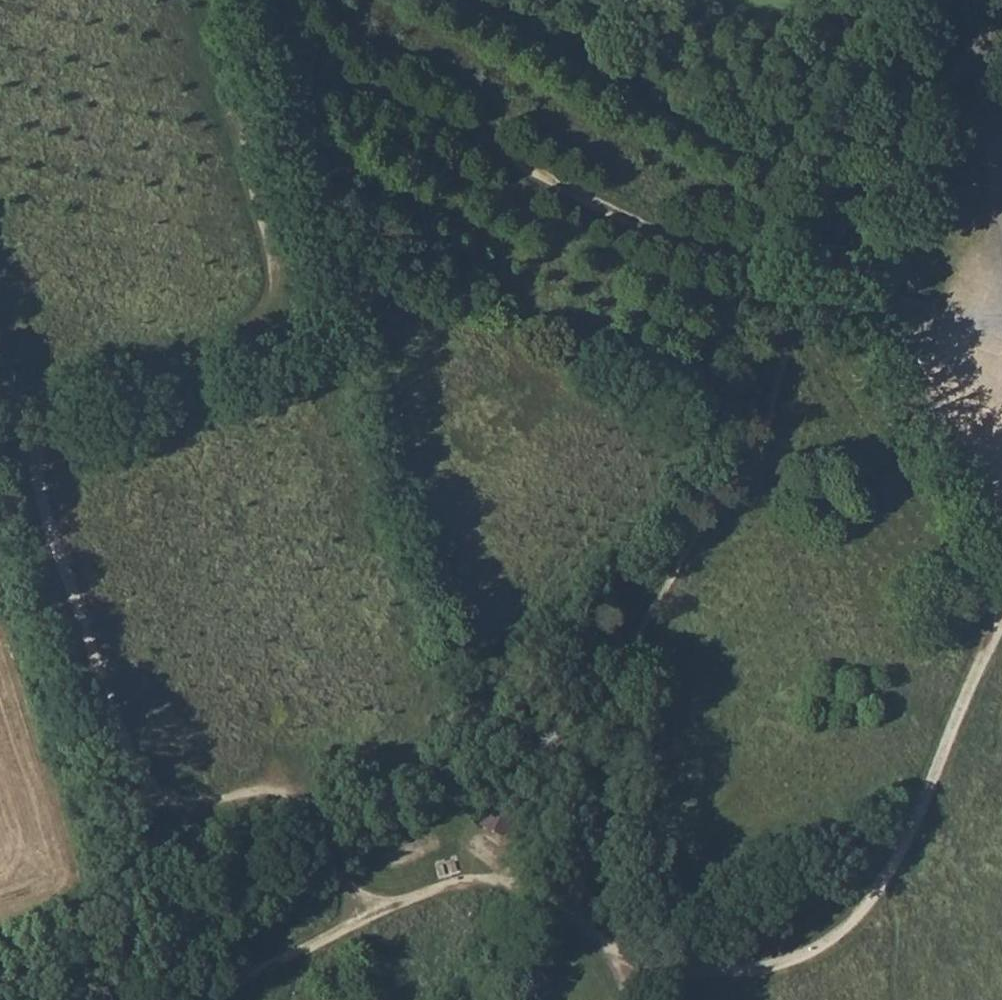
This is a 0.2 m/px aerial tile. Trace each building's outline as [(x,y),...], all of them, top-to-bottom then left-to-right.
[(471,817),(502,833),(530,784),(498,768),(471,817)]
